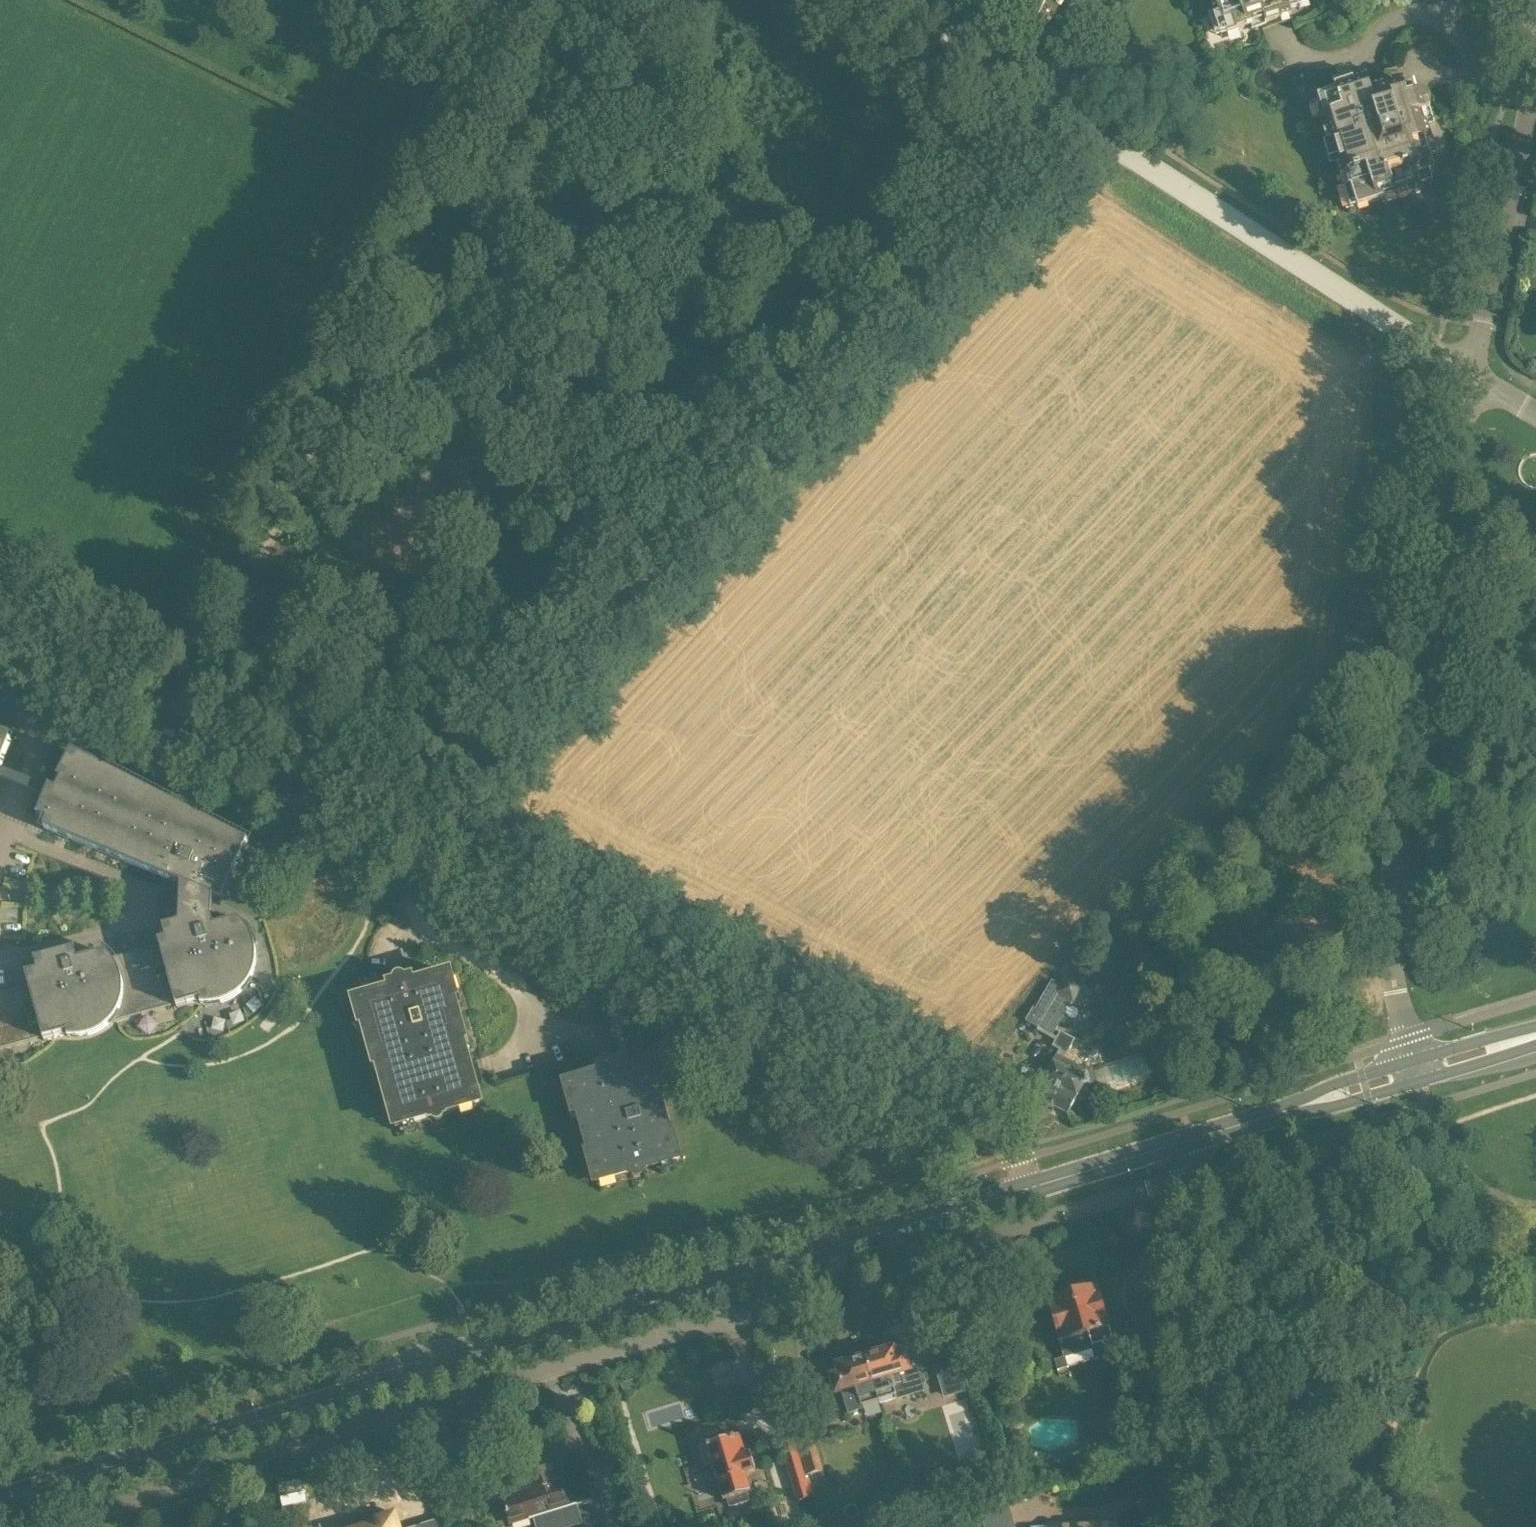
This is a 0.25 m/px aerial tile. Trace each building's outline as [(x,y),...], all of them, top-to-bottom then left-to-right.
[(1015,1),(1015,0),(1037,15),(1045,0),(1013,0),(1015,1)] [(1216,24),(1223,21),(1227,33),(1254,24),(1253,19),(1263,16),(1265,23),(1291,15),(1287,2),(1293,0),(1209,0),(1216,24)] [(1340,160),(1335,162),(1347,198),(1353,196),(1357,207),(1384,199),(1383,194),(1393,191),(1395,198),(1421,189),(1418,176),(1435,170),(1430,153),(1435,152),(1423,111),(1431,109),(1425,90),(1407,95),(1403,83),(1388,88),(1387,83),(1370,89),(1366,77),(1353,82),(1351,75),(1332,80),(1335,91),(1317,97),(1318,100),(1314,102),(1310,104),(1315,120),(1319,118),(1326,141),(1333,139),(1340,160)] [(11,741),(0,736),(0,768),(11,741)] [(43,1037),(44,1041),(69,1034),(69,1033),(176,1004),(177,1008),(202,1001),(204,1000),(205,1003),(209,1003),(217,1002),(222,1001),(227,999),(234,996),(239,992),(243,988),(247,982),(250,977),(252,972),(254,964),(254,953),(252,945),(250,940),(247,935),(243,929),(239,925),(235,926),(234,923),(235,923),(234,922),(215,927),(212,898),(221,901),(233,874),(232,874),(235,868),(235,869),(249,842),(72,752),(58,779),(61,781),(56,791),(50,788),(37,818),(39,818),(39,817),(47,820),(44,829),(182,886),(181,897),(165,896),(165,911),(180,912),(179,924),(163,928),(166,940),(159,942),(111,959),(105,954),(78,961),(75,950),(34,961),(37,972),(26,975),(28,984),(0,991),(0,1048),(43,1037)] [(375,1064),(380,1062),(385,1082),(383,1083),(395,1126),(479,1103),(467,1059),(465,1060),(459,1040),(464,1039),(458,1016),(456,1017),(450,998),(455,996),(449,973),(413,983),(411,977),(388,983),(389,990),(354,1000),(360,1023),(365,1021),(371,1041),(368,1041),(375,1064)] [(1032,1011),(1025,1024),(1038,1031),(1052,1039),(1078,989),(1066,982),(1045,1018),(1032,1011)] [(1046,1103),(1044,1106),(1052,1110),(1054,1107),(1067,1114),(1083,1084),(1088,1082),(1086,1075),(1085,1075),(1083,1068),(1070,1062),(1067,1069),(1060,1066),(1064,1058),(1074,1040),(1061,1033),(1053,1047),(1059,1051),(1053,1062),(1052,1061),(1043,1079),(1042,1079),(1033,1096),(1046,1103)] [(667,1130),(656,1089),(662,1087),(654,1058),(618,1068),(617,1061),(598,1067),(600,1073),(565,1083),(573,1112),(578,1110),(589,1151),(587,1152),(595,1181),(631,1171),(626,1152),(636,1150),(641,1168),(678,1158),(670,1129),(667,1130)] [(1096,1284),(1046,1299),(1062,1354),(1102,1343),(1112,1340),(1096,1284)] [(866,1355),(865,1355),(879,1403),(895,1398),(897,1404),(928,1394),(920,1368),(911,1371),(906,1353),(897,1355),(895,1346),(881,1351),(877,1349),(868,1351),(866,1355)] [(969,1388),(956,1346),(932,1353),(945,1395),(969,1388)] [(879,1403),(865,1355),(864,1356),(860,1354),(851,1357),(849,1360),(835,1364),(838,1373),(830,1376),(835,1394),(842,1392),(849,1412),(879,1403)] [(620,1381),(623,1390),(635,1386),(632,1378),(620,1381)] [(1089,1420),(1088,1447),(1125,1448),(1126,1412),(1103,1411),(1103,1421),(1089,1420)] [(707,1447),(698,1450),(702,1464),(711,1462),(723,1500),(728,1499),(730,1507),(749,1501),(746,1493),(751,1492),(744,1469),(749,1467),(748,1463),(753,1461),(751,1453),(745,1454),(739,1435),(734,1437),(734,1436),(706,1445),(707,1447)] [(780,1444),(798,1501),(814,1497),(808,1479),(805,1480),(793,1440),(780,1444)] [(802,1448),(810,1473),(822,1470),(814,1444),(802,1448)] [(503,1499),(491,1502),(497,1524),(509,1520),(510,1523),(534,1516),(538,1526),(574,1526),(582,1524),(576,1506),(569,1508),(560,1480),(555,1482),(550,1466),(529,1472),(534,1488),(503,1498),(503,1499)] [(982,1517),(981,1517),(984,1526),(1014,1526),(1006,1498),(1003,1499),(1000,1492),(977,1499),(982,1517)] [(394,1513),(374,1518),(377,1526),(399,1526),(394,1513)]
